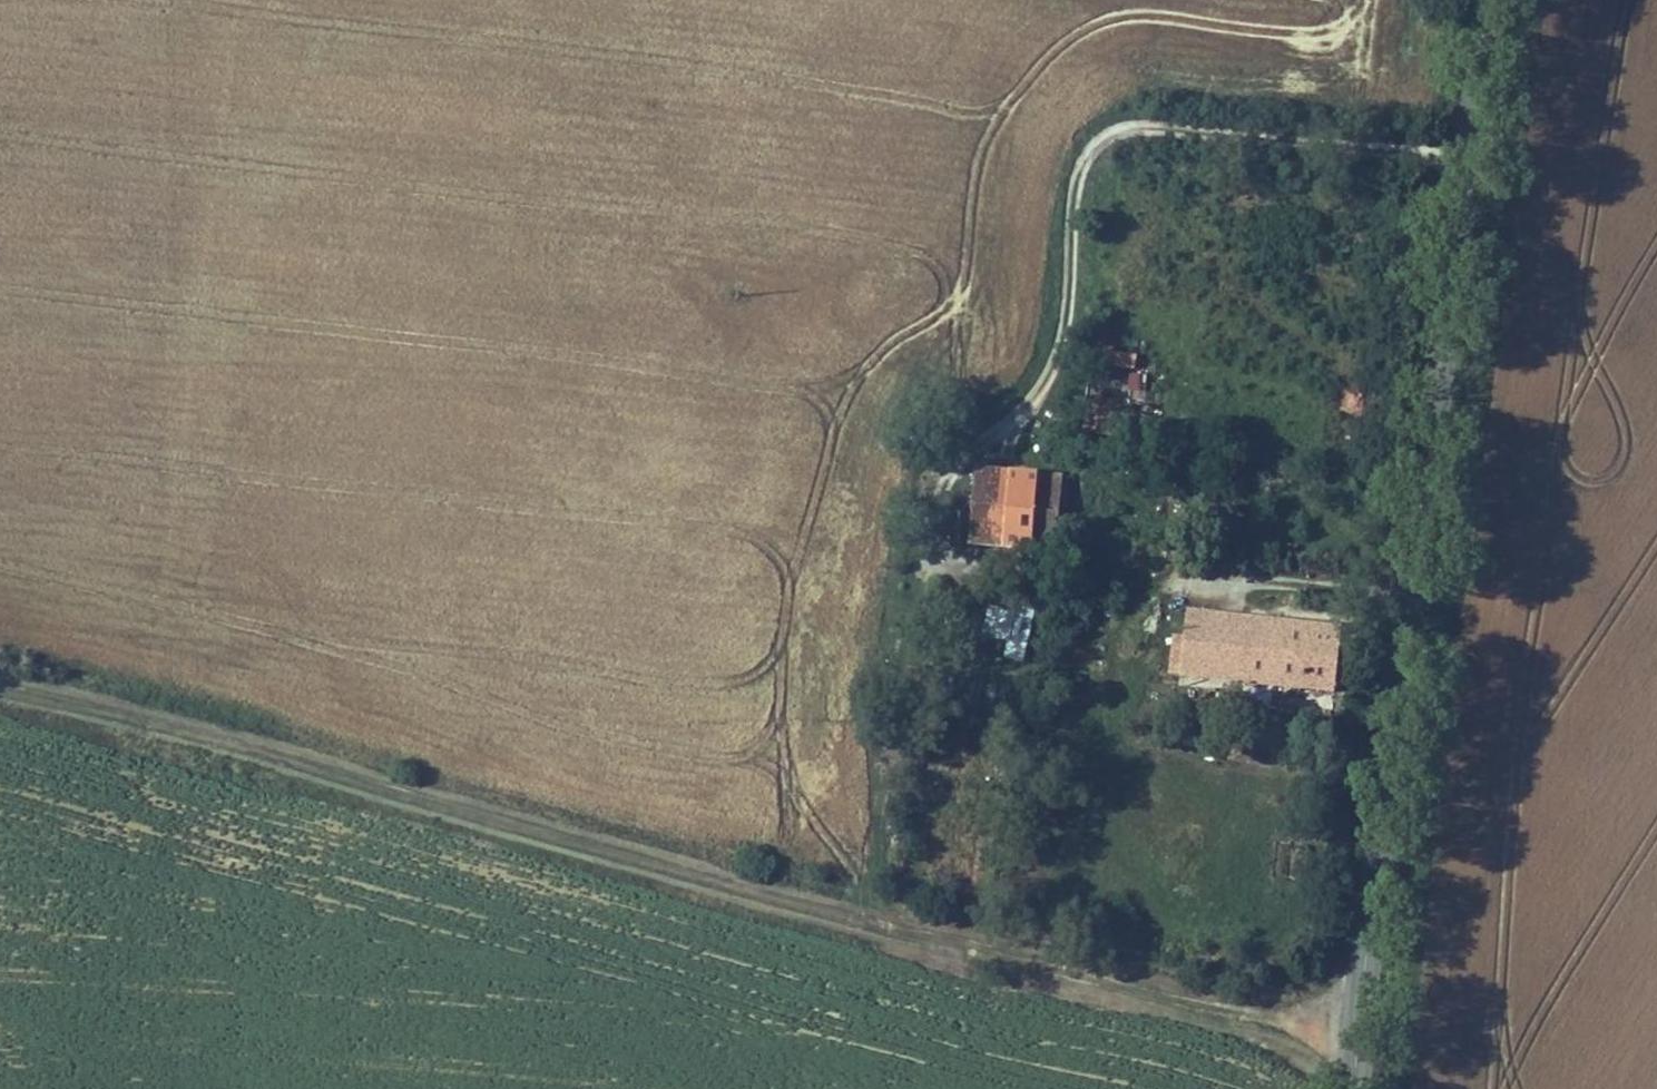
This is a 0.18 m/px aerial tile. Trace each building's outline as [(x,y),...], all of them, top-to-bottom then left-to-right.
[(1080,435),(1107,437),(1109,411),(1082,409),(1080,435)] [(1057,484),(971,476),(964,547),(1051,555),(1057,484)] [(1005,641),(1003,658),(1026,662),(1035,608),(990,602),(984,638),(1005,641)] [(1177,679),(1235,685),(1241,626),(1183,620),(1177,679)] [(1241,626),(1235,685),(1336,695),(1342,636),(1241,626)]
